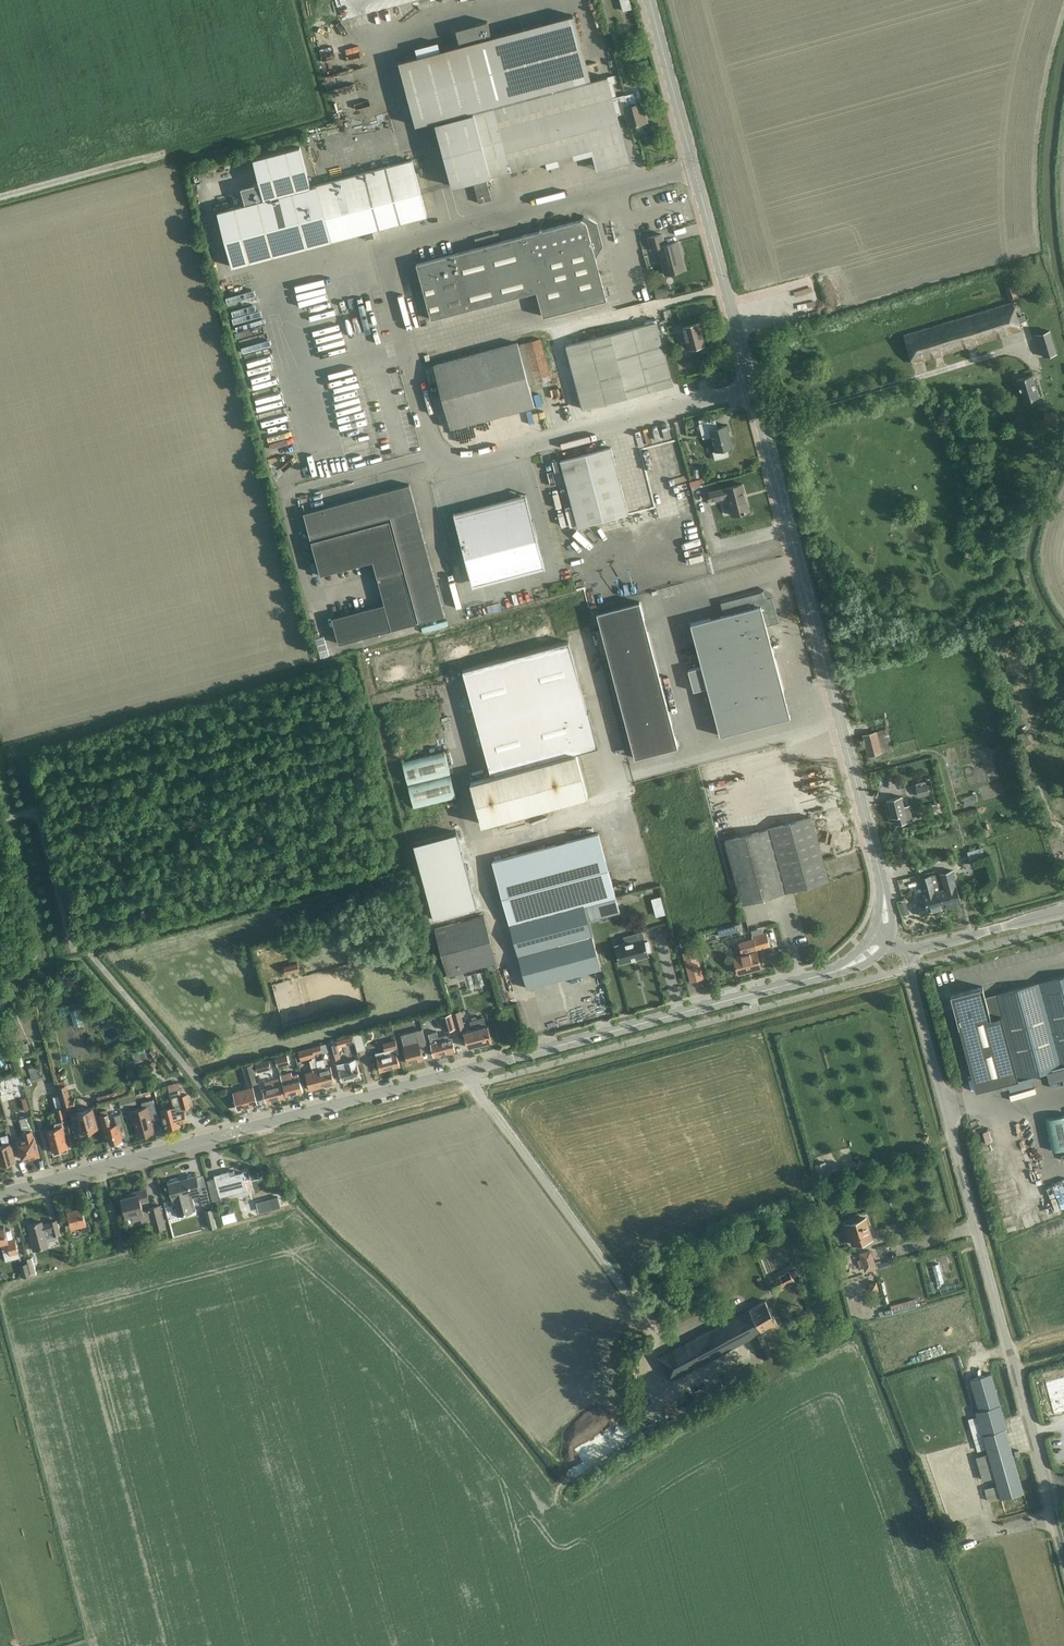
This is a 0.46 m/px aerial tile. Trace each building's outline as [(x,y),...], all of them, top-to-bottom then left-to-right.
[(629,0),(620,0),(623,10),(631,8),(629,0)] [(574,17),(400,64),(416,127),(435,122),(452,185),(473,180),(479,202),(492,199),(486,176),(509,170),(573,153),(574,158),(592,153),(597,169),(629,161),(617,114),(613,97),(609,84),(616,82),(614,74),(591,81),(574,17)] [(418,59),(441,53),(438,43),(415,49),(418,59)] [(624,94),(613,97),(617,114),(626,112),(629,126),(647,121),(644,110),(642,111),(640,103),(636,104),(633,92),(624,95),(624,94)] [(312,132),(307,133),(311,148),(315,147),(312,132)] [(412,159),(310,186),(300,146),(253,159),(264,199),(217,211),(232,266),(324,242),(325,244),(332,242),(331,240),(427,215),(412,159)] [(316,149),(309,150),(311,162),(319,160),(316,149)] [(538,231),(416,263),(431,318),(536,291),(543,316),(607,299),(596,258),(603,245),(597,223),(583,215),(581,219),(543,230),(540,228),(538,231)] [(651,248),(658,247),(665,274),(683,269),(679,253),(681,252),(678,241),(664,244),(661,233),(648,237),(651,248)] [(669,285),(662,287),(664,296),(672,294),(669,285)] [(1010,299),(1017,297),(1014,286),(1006,288),(1010,299)] [(1013,301),(903,334),(912,363),(1021,329),(1013,301)] [(656,321),(589,339),(606,402),(673,384),(656,321)] [(699,322),(683,326),(689,349),(705,344),(699,322)] [(524,342),(518,344),(529,384),(536,382),(551,378),(540,338),(524,342)] [(518,342),(433,365),(450,428),(534,405),(529,384),(518,344),(518,342)] [(1043,356),(1056,352),(1054,345),(1041,349),(1043,356)] [(1016,379),(1023,401),(1039,396),(1032,374),(1016,379)] [(1044,424),(1056,424),(1056,411),(1044,412),(1044,424)] [(702,431),(710,429),(715,450),(711,451),(714,459),(728,456),(726,448),(732,446),(727,424),(717,427),(715,419),(699,423),(702,431)] [(611,447),(560,460),(578,526),(628,512),(611,447)] [(348,456),(349,461),(372,454),(372,453),(366,454),(365,450),(348,456)] [(689,476),(691,483),(701,480),(699,473),(689,476)] [(711,500),(727,496),(732,515),(749,510),(742,483),(725,488),(709,492),(711,500)] [(390,516),(402,558),(419,621),(444,615),(409,484),(304,512),(310,538),(390,516)] [(533,542),(521,496),(520,494),(454,512),(463,549),(473,586),(545,567),(538,540),(533,542)] [(403,570),(389,519),(311,540),(320,574),(373,560),(377,577),(403,570)] [(753,532),(727,540),(730,546),(755,538),(753,532)] [(339,643),(417,622),(403,570),(377,577),(384,603),(332,617),(339,643)] [(724,614),(690,623),(720,735),(790,716),(766,625),(778,621),(772,596),(768,597),(764,595),(763,591),(720,602),(724,614)] [(640,601),(597,612),(635,757),(678,746),(640,601)] [(463,669),(492,776),(576,752),(598,746),(588,710),(587,710),(568,641),(463,669)] [(868,755),(892,749),(887,728),(862,734),(868,755)] [(444,750),(402,761),(414,807),(456,796),(444,750)] [(482,823),(587,795),(576,752),(492,776),(471,781),(482,823)] [(926,780),(915,783),(916,787),(918,796),(929,793),(933,792),(930,783),(927,784),(926,780)] [(905,813),(901,796),(886,799),(890,817),(893,816),(895,824),(912,819),(910,811),(905,813)] [(812,817),(725,840),(742,903),(828,880),(812,817)] [(922,829),(915,830),(917,841),(924,839),(922,829)] [(434,917),(476,905),(456,831),(414,843),(434,917)] [(598,832),(492,861),(527,988),(601,968),(588,920),(619,912),(615,894),(613,888),(598,832)] [(939,889),(943,907),(960,902),(952,869),(940,873),(944,888),(939,889)] [(925,901),(917,903),(921,916),(929,913),(928,911),(943,907),(939,889),(935,874),(919,878),(925,901)] [(484,915),(435,928),(447,975),(496,962),(484,915)] [(500,918),(504,930),(510,929),(506,916),(500,918)] [(732,925),(734,932),(742,929),(740,923),(732,925)] [(725,927),(718,929),(720,936),(727,934),(725,927)] [(615,945),(620,963),(648,955),(647,951),(650,950),(648,941),(645,942),(642,932),(624,936),(625,942),(615,945)] [(761,967),(756,949),(770,945),(766,932),(753,936),(753,938),(739,942),(741,951),(739,951),(740,954),(733,956),(738,974),(761,967)] [(512,962),(518,961),(514,945),(509,946),(512,962)] [(682,951),(690,981),(703,977),(695,948),(682,951)] [(286,973),(299,969),(297,962),(284,966),(286,973)] [(480,969),(474,970),(477,980),(483,979),(480,969)] [(950,994),(976,1090),(1019,1078),(1045,1071),(1048,1081),(1063,1077),(1063,975),(996,993),(997,996),(986,999),(982,986),(950,994)] [(554,1006),(580,999),(579,994),(552,1001),(554,1006)] [(93,1003),(89,1008),(90,1010),(93,1013),(95,1012),(99,1008),(98,1005),(95,1003),(93,1003)] [(452,1013),(457,1030),(464,1028),(459,1011),(452,1013)] [(445,1031),(455,1028),(452,1013),(441,1016),(445,1031)] [(472,1029),(464,1031),(468,1046),(492,1040),(488,1025),(486,1026),(483,1016),(470,1020),(472,1029)] [(422,1028),(401,1034),(408,1063),(423,1059),(420,1046),(426,1044),(422,1028)] [(364,1029),(355,1029),(355,1044),(364,1044),(364,1029)] [(455,1050),(451,1037),(450,1037),(449,1034),(437,1037),(436,1035),(433,1036),(432,1032),(428,1033),(429,1037),(434,1056),(455,1050)] [(399,1065),(396,1053),(399,1052),(396,1039),(383,1043),(385,1050),(375,1052),(380,1070),(399,1065)] [(327,1042),(320,1044),(321,1051),(322,1051),(329,1050),(328,1049),(327,1044),(327,1042)] [(329,1050),(331,1059),(340,1057),(336,1042),(327,1044),(328,1049),(329,1050)] [(27,1043),(17,1045),(19,1053),(29,1050),(27,1043)] [(321,1051),(320,1044),(312,1046),(313,1053),(321,1051)] [(315,1059),(313,1053),(312,1046),(298,1050),(301,1059),(312,1056),(312,1059),(310,1059),(313,1070),(305,1072),(310,1089),(322,1085),(315,1059)] [(290,1062),(289,1054),(276,1057),(278,1065),(290,1062)] [(330,1065),(325,1066),(323,1057),(315,1059),(322,1085),(334,1082),(330,1065)] [(270,1067),(268,1058),(254,1062),(257,1071),(270,1067)] [(341,1068),(338,1069),(341,1080),(360,1075),(355,1058),(340,1062),(341,1068)] [(253,1062),(243,1065),(248,1084),(258,1081),(253,1062)] [(38,1070),(29,1073),(31,1080),(40,1078),(38,1070)] [(281,1075),(286,1095),(303,1091),(298,1074),(292,1075),(291,1072),(281,1075)] [(102,1080),(105,1088),(113,1086),(111,1078),(102,1080)] [(267,1087),(264,1088),(268,1101),(284,1096),(279,1078),(265,1082),(267,1087)] [(181,1095),(178,1083),(175,1084),(174,1083),(168,1084),(174,1105),(161,1109),(166,1127),(180,1123),(179,1121),(186,1119),(183,1107),(190,1105),(188,1097),(185,1094),(181,1095)] [(75,1099),(75,1097),(70,1099),(66,1084),(59,1086),(65,1108),(75,1105),(74,1099),(75,1099)] [(252,1086),(234,1091),(238,1108),(257,1103),(252,1086)] [(59,1089),(53,1090),(55,1102),(61,1100),(59,1089)] [(132,1121),(134,1121),(138,1135),(154,1130),(151,1118),(158,1116),(153,1098),(141,1101),(143,1106),(129,1110),(132,1121)] [(125,1099),(119,1100),(120,1107),(127,1105),(125,1099)] [(1057,1103),(1052,1104),(1056,1119),(1061,1118),(1057,1103)] [(56,1109),(60,1121),(66,1119),(63,1107),(56,1109)] [(96,1128),(91,1107),(83,1109),(82,1108),(75,1109),(76,1111),(70,1113),(72,1119),(78,1117),(82,1132),(96,1128)] [(116,1123),(111,1125),(107,1113),(101,1115),(104,1126),(107,1136),(108,1135),(111,1143),(122,1140),(121,1138),(127,1136),(121,1113),(114,1115),(116,1123)] [(25,1138),(18,1140),(23,1159),(39,1154),(34,1136),(32,1129),(34,1129),(30,1114),(19,1117),(23,1131),(25,1138)] [(1050,1143),(1059,1141),(1056,1129),(1054,1129),(1050,1114),(1044,1116),(1050,1143)] [(8,1120),(11,1129),(18,1128),(15,1118),(8,1120)] [(1048,1142),(1044,1125),(1038,1126),(1037,1119),(1032,1120),(1038,1144),(1048,1142)] [(63,1124),(47,1129),(52,1151),(54,1150),(56,1153),(60,1152),(61,1148),(69,1146),(63,1124)] [(0,1144),(0,1162),(1,1165),(15,1161),(10,1142),(9,1143),(7,1134),(0,1135),(2,1144),(0,1144)] [(987,1167),(998,1164),(990,1139),(979,1142),(987,1167)] [(1019,1167),(1031,1162),(1028,1154),(1016,1159),(1019,1167)] [(215,1177),(207,1179),(213,1201),(221,1199),(220,1197),(247,1189),(244,1178),(245,1178),(244,1175),(243,1175),(243,1172),(234,1174),(234,1173),(230,1174),(229,1171),(214,1175),(215,1177)] [(258,1171),(249,1173),(251,1180),(260,1177),(258,1171)] [(1007,1191),(1017,1190),(1015,1174),(993,1178),(996,1200),(1008,1198),(1007,1191)] [(172,1199),(175,1198),(179,1215),(196,1210),(192,1196),(199,1194),(202,1205),(210,1203),(206,1189),(199,1190),(196,1176),(168,1183),(172,1199)] [(143,1222),(152,1220),(154,1230),(166,1227),(160,1205),(149,1208),(149,1209),(143,1211),(141,1202),(149,1200),(146,1189),(134,1192),(135,1194),(122,1198),(127,1216),(134,1214),(135,1218),(141,1216),(143,1222)] [(278,1196),(264,1199),(266,1210),(281,1206),(278,1196)] [(1059,1196),(1054,1197),(1057,1210),(1062,1209),(1059,1196)] [(1009,1198),(998,1201),(1002,1219),(1014,1216),(1009,1198)] [(1021,1210),(1025,1223),(1040,1218),(1037,1205),(1021,1210)] [(81,1225),(83,1231),(91,1229),(89,1222),(87,1223),(82,1206),(67,1210),(71,1227),(81,1225)] [(212,1209),(205,1211),(208,1220),(215,1218),(212,1209)] [(864,1217),(847,1223),(854,1244),(871,1239),(864,1217)] [(98,1219),(91,1221),(94,1232),(100,1230),(98,1219)] [(33,1239),(30,1239),(33,1250),(48,1245),(44,1231),(52,1229),(54,1235),(60,1234),(56,1220),(50,1222),(50,1223),(42,1225),(42,1222),(29,1225),(33,1239)] [(1,1242),(5,1261),(19,1257),(14,1239),(8,1241),(4,1227),(0,1228),(0,1243),(1,1242)] [(870,1251),(861,1254),(866,1269),(875,1266),(870,1251)] [(32,1257),(27,1258),(31,1275),(37,1273),(32,1257)] [(938,1257),(932,1258),(937,1279),(943,1277),(938,1257)] [(23,1277),(30,1275),(27,1263),(20,1264),(23,1277)] [(775,1291),(794,1281),(788,1270),(769,1281),(775,1291)] [(876,1282),(870,1284),(873,1293),(879,1292),(876,1282)] [(749,1309),(658,1357),(670,1380),(761,1332),(777,1323),(765,1300),(749,1309)] [(980,1336),(973,1316),(966,1318),(973,1339),(980,1336)] [(991,1373),(970,1379),(979,1410),(975,1411),(982,1434),(983,1434),(997,1485),(985,1488),(989,1501),(1001,1498),(1023,1491),(1005,1428),(1006,1427),(991,1373)] [(1045,1382),(1053,1414),(1063,1411),(1063,1377),(1045,1382)] [(1030,1510),(1034,1523),(1045,1520),(1042,1508),(1030,1510)] [(968,1513),(960,1517),(964,1524),(972,1519),(968,1513)] [(963,1544),(977,1541),(973,1528),(960,1531),(963,1544)]
